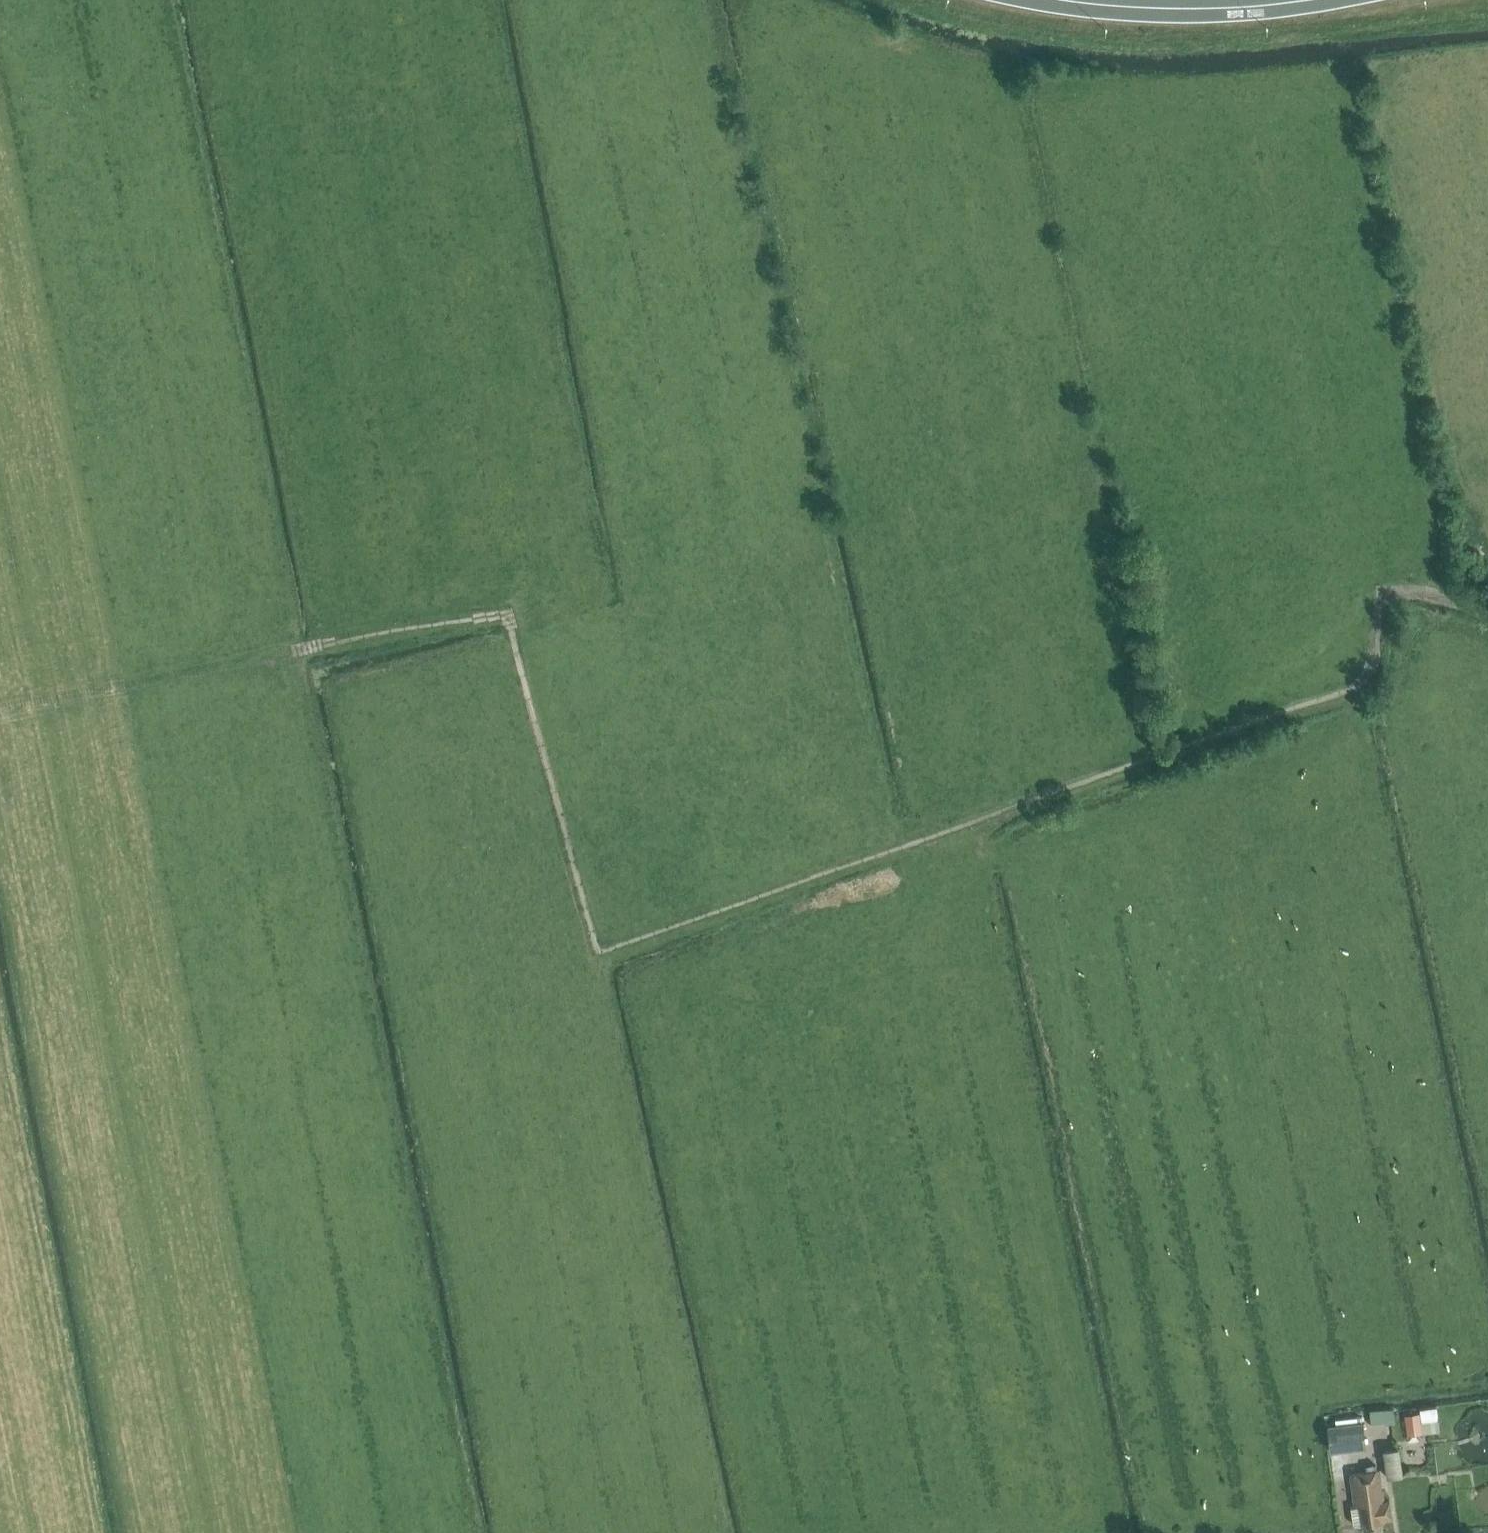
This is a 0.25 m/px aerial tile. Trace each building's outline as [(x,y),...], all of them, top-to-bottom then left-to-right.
[(1393,1409),(1369,1411),(1370,1424),(1394,1421),(1393,1409)] [(1407,1429),(1421,1428),(1419,1413),(1405,1415),(1407,1429)] [(1365,1448),(1362,1421),(1327,1425),(1330,1452),(1365,1448)] [(1401,1475),(1397,1448),(1383,1449),(1386,1477),(1401,1475)] [(1379,1469),(1349,1471),(1350,1477),(1352,1504),(1347,1504),(1349,1521),(1352,1524),(1359,1523),(1359,1526),(1376,1525),(1375,1517),(1387,1516),(1386,1499),(1382,1500),(1379,1469)]
